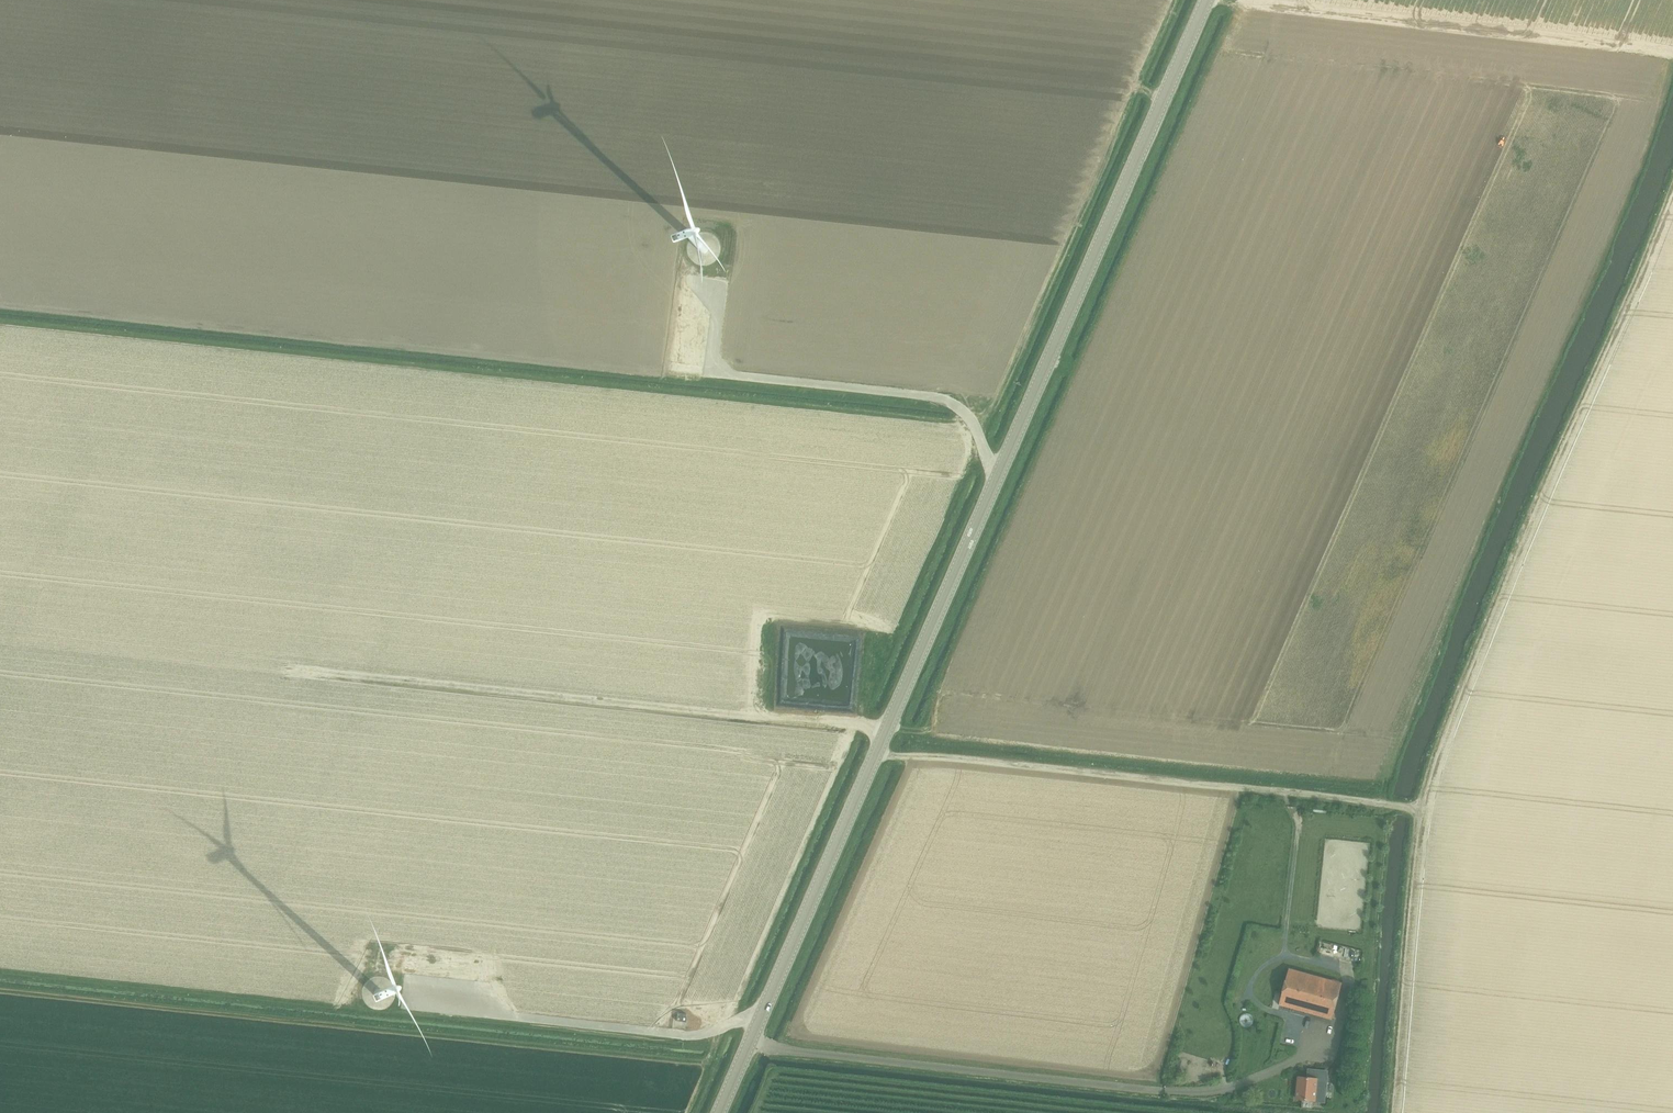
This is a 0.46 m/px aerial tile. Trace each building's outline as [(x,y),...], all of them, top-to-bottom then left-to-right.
[(709,248),(709,247),(708,246),(707,245),(705,244),(704,244),(702,244),(702,245),(701,245),(700,246),(700,247),(699,248),(699,249),(699,250),(700,251),(700,252),(701,253),(702,254),(703,254),(705,254),(706,254),(707,253),(708,253),(708,252),(709,251),(709,250),(709,249),(709,248)] [(1360,963),(1363,952),(1319,941),(1316,952),(1360,963)] [(1332,1020),(1342,984),(1289,969),(1279,1005),(1332,1020)] [(384,992),(384,991),(383,991),(382,990),(381,989),(380,989),(378,989),(377,989),(376,989),(376,990),(375,990),(375,991),(374,992),(374,993),(374,994),(374,995),(375,996),(376,997),(377,998),(378,998),(379,998),(380,998),(381,998),(382,998),(383,997),(383,996),(384,996),(384,995),(384,994),(384,993),(384,992)] [(686,1029),(677,1028),(676,1036),(685,1037),(686,1029)] [(1314,1101),(1316,1079),(1299,1078),(1297,1099),(1314,1101)]
